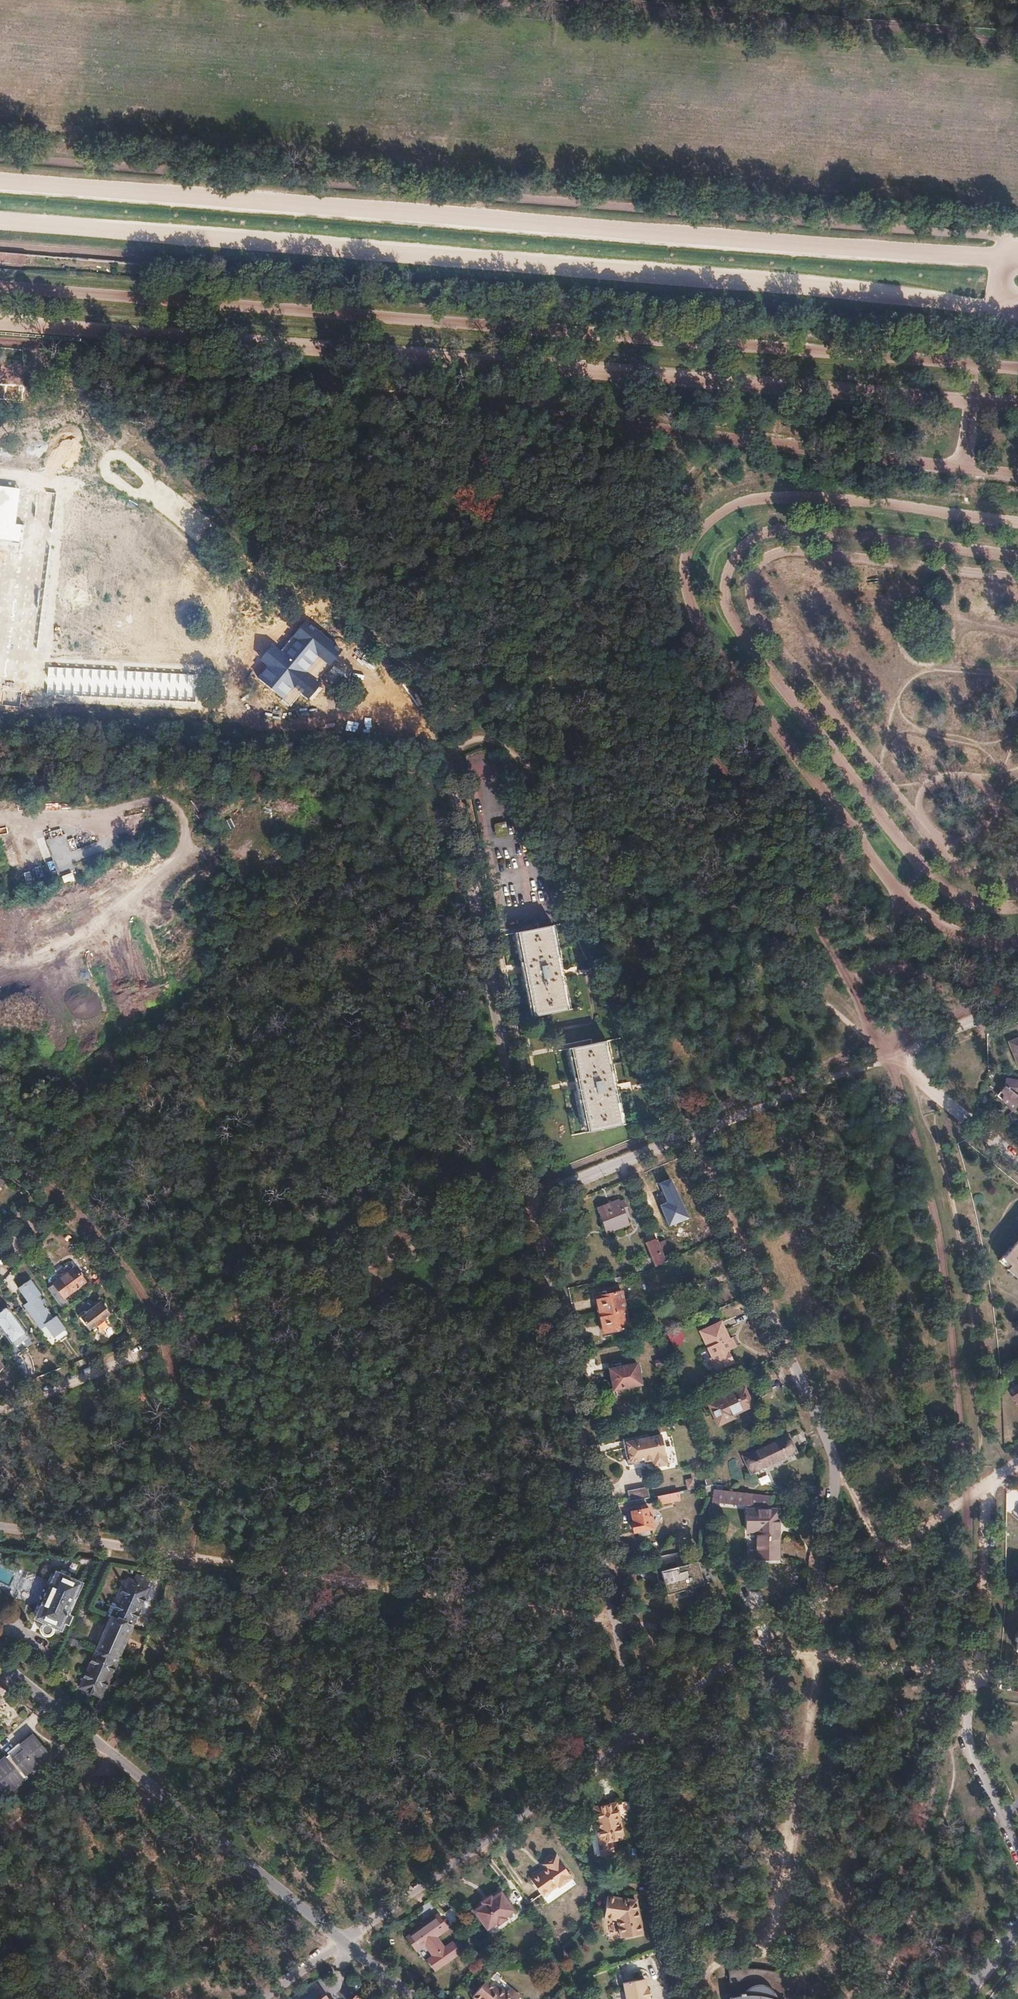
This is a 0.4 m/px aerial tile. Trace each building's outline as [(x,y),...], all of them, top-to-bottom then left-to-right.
[(24,264),(24,256),(0,255),(0,262),(24,264)] [(22,402),(23,387),(0,385),(0,400),(22,402)] [(267,667),(259,677),(285,697),(294,685),(309,697),(319,684),(308,675),(321,659),(330,666),(343,649),(306,620),(283,649),(273,642),(259,660),(267,667)] [(233,835),(239,823),(229,818),(223,830),(233,835)] [(504,823),(494,824),(496,834),(506,833),(504,823)] [(50,837),(61,835),(60,828),(48,830),(50,837)] [(66,838),(40,847),(44,859),(45,859),(49,872),(75,864),(66,838)] [(34,861),(40,859),(38,849),(32,850),(34,861)] [(71,872),(60,875),(62,882),(73,879),(71,872)] [(550,924),(516,931),(532,1016),(567,1009),(550,924)] [(1009,1041),(1017,1063),(1017,1037),(1009,1041)] [(604,1040),(569,1047),(586,1131),(621,1124),(604,1040)] [(1002,1085),(998,1090),(1001,1092),(1000,1098),(1012,1108),(1017,1101),(1017,1080),(1004,1078),(1002,1085)] [(619,1198),(597,1206),(606,1231),(628,1222),(625,1213),(627,1212),(622,1199),(620,1200),(619,1198)] [(655,1237),(645,1242),(656,1265),(666,1260),(655,1237)] [(1005,1254),(1013,1260),(1009,1264),(1017,1272),(1017,1237),(1005,1254)] [(76,1268),(47,1288),(62,1309),(69,1304),(64,1297),(85,1282),(76,1268)] [(694,1278),(685,1281),(687,1287),(696,1283),(694,1278)] [(30,1281),(19,1289),(29,1303),(24,1307),(40,1328),(44,1325),(53,1337),(64,1329),(56,1318),(53,1319),(43,1306),(46,1303),(43,1299),(40,1301),(38,1298),(40,1296),(30,1281)] [(696,1283),(687,1287),(691,1297),(701,1293),(696,1283)] [(621,1290),(594,1295),(598,1313),(625,1307),(621,1290)] [(101,1300),(79,1316),(89,1330),(111,1315),(101,1300)] [(0,1311),(0,1327),(11,1343),(26,1333),(7,1306),(0,1311)] [(625,1307),(598,1313),(602,1332),(629,1326),(625,1307)] [(721,1320),(701,1329),(715,1362),(729,1356),(726,1349),(733,1346),(721,1320)] [(681,1329),(667,1332),(670,1347),(684,1344),(681,1329)] [(650,1336),(640,1338),(641,1346),(652,1343),(650,1336)] [(636,1362),(609,1368),(613,1389),(640,1383),(636,1362)] [(744,1386),(708,1403),(718,1424),(735,1416),(733,1413),(750,1405),(747,1396),(749,1396),(744,1386)] [(647,1433),(622,1438),(627,1459),(643,1456),(644,1460),(652,1459),(654,1465),(668,1462),(661,1433),(648,1436),(647,1433)] [(788,1435),(745,1455),(752,1470),(795,1451),(788,1435)] [(690,1474),(680,1476),(683,1489),(692,1487),(690,1474)] [(646,1486),(628,1490),(630,1500),(648,1496),(646,1486)] [(714,1488),(712,1500),(737,1503),(738,1498),(748,1499),(749,1492),(714,1488)] [(677,1490),(657,1494),(659,1502),(679,1498),(677,1490)] [(649,1506),(631,1510),(633,1520),(631,1521),(633,1530),(653,1526),(649,1506)] [(776,1508),(746,1509),(746,1531),(757,1531),(758,1560),(779,1559),(779,1530),(776,1530),(776,1508)] [(697,1561),(661,1570),(667,1594),(703,1584),(697,1561)] [(51,1575),(34,1613),(37,1615),(36,1618),(59,1629),(63,1622),(67,1623),(70,1617),(66,1614),(80,1584),(68,1578),(69,1575),(61,1571),(59,1574),(56,1573),(54,1576),(51,1575)] [(103,1574),(98,1583),(106,1587),(111,1578),(103,1574)] [(128,1579),(80,1687),(99,1696),(148,1588),(128,1579)] [(11,1749),(29,1733),(22,1725),(3,1741),(11,1749)] [(0,1763),(0,1781),(9,1792),(25,1779),(21,1774),(25,1771),(27,1773),(51,1754),(35,1732),(23,1742),(29,1749),(16,1759),(13,1755),(9,1758),(8,1756),(0,1763)] [(23,1742),(11,1752),(13,1755),(16,1759),(29,1749),(23,1742)] [(616,1804),(592,1809),(600,1844),(623,1839),(616,1804)] [(544,1869),(531,1878),(542,1894),(558,1883),(559,1885),(571,1877),(557,1858),(546,1865),(548,1869),(544,1871),(544,1869)] [(484,1905),(475,1911),(488,1930),(497,1923),(498,1926),(508,1919),(506,1917),(515,1911),(502,1892),(493,1899),(491,1897),(482,1903),(484,1905)] [(607,1895),(604,1916),(617,1918),(620,1932),(631,1930),(631,1934),(642,1932),(635,1899),(607,1895)] [(451,1907),(407,1938),(416,1951),(425,1944),(434,1957),(427,1962),(434,1972),(462,1953),(454,1943),(445,1949),(437,1937),(461,1920),(451,1907)] [(730,1997),(730,1998),(787,1998),(794,1980),(787,1976),(779,1974),(771,1971),(763,1970),(755,1969),(747,1969),(739,1970),(731,1971),(733,1996),(730,1997)] [(486,1982),(498,1992),(500,1989),(512,1998),(524,1998),(493,1974),(486,1982)] [(629,1998),(651,1998),(649,1987),(648,1987),(646,1979),(625,1983),(629,1998)] [(473,1998),(512,1998),(500,1989),(498,1992),(486,1982),(473,1998)]
